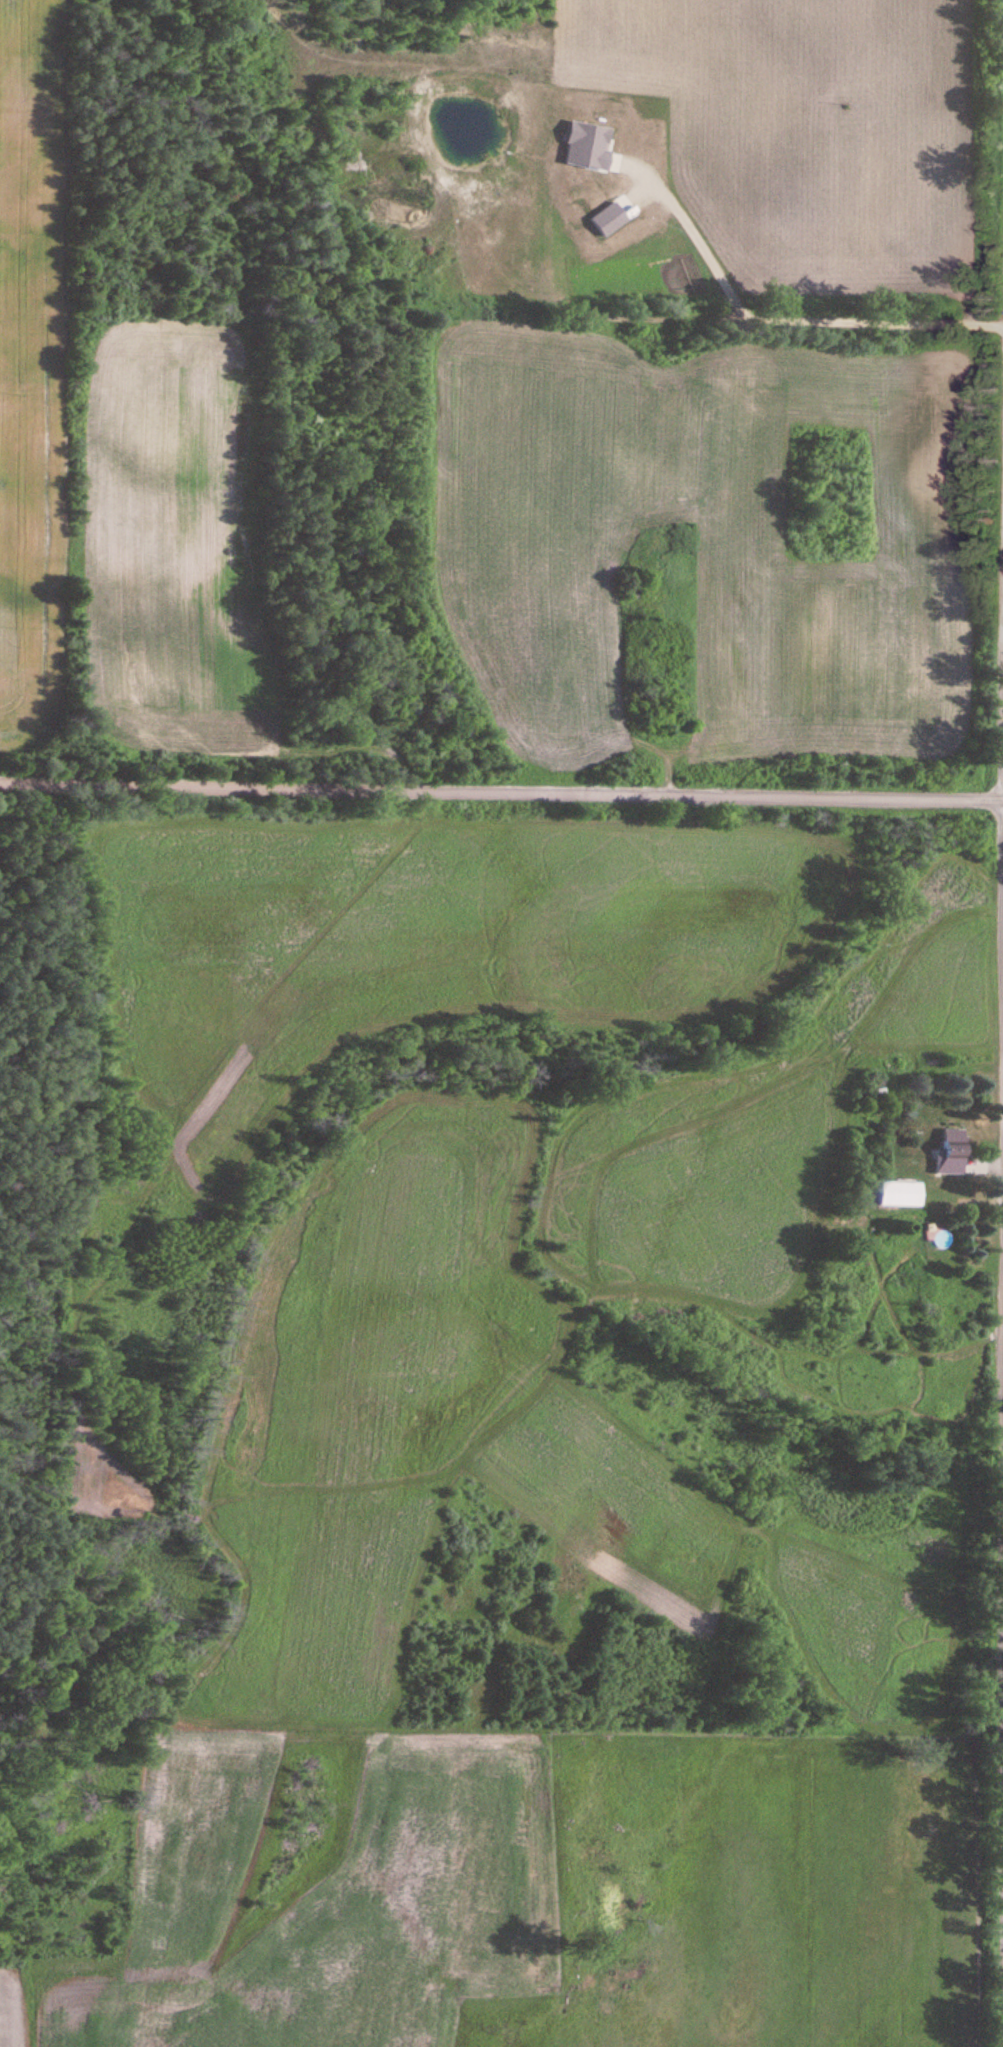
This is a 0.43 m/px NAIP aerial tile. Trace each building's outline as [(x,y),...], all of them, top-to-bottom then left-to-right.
[(921,1182),(878,1182),(878,1205),(921,1205),(921,1182)]
